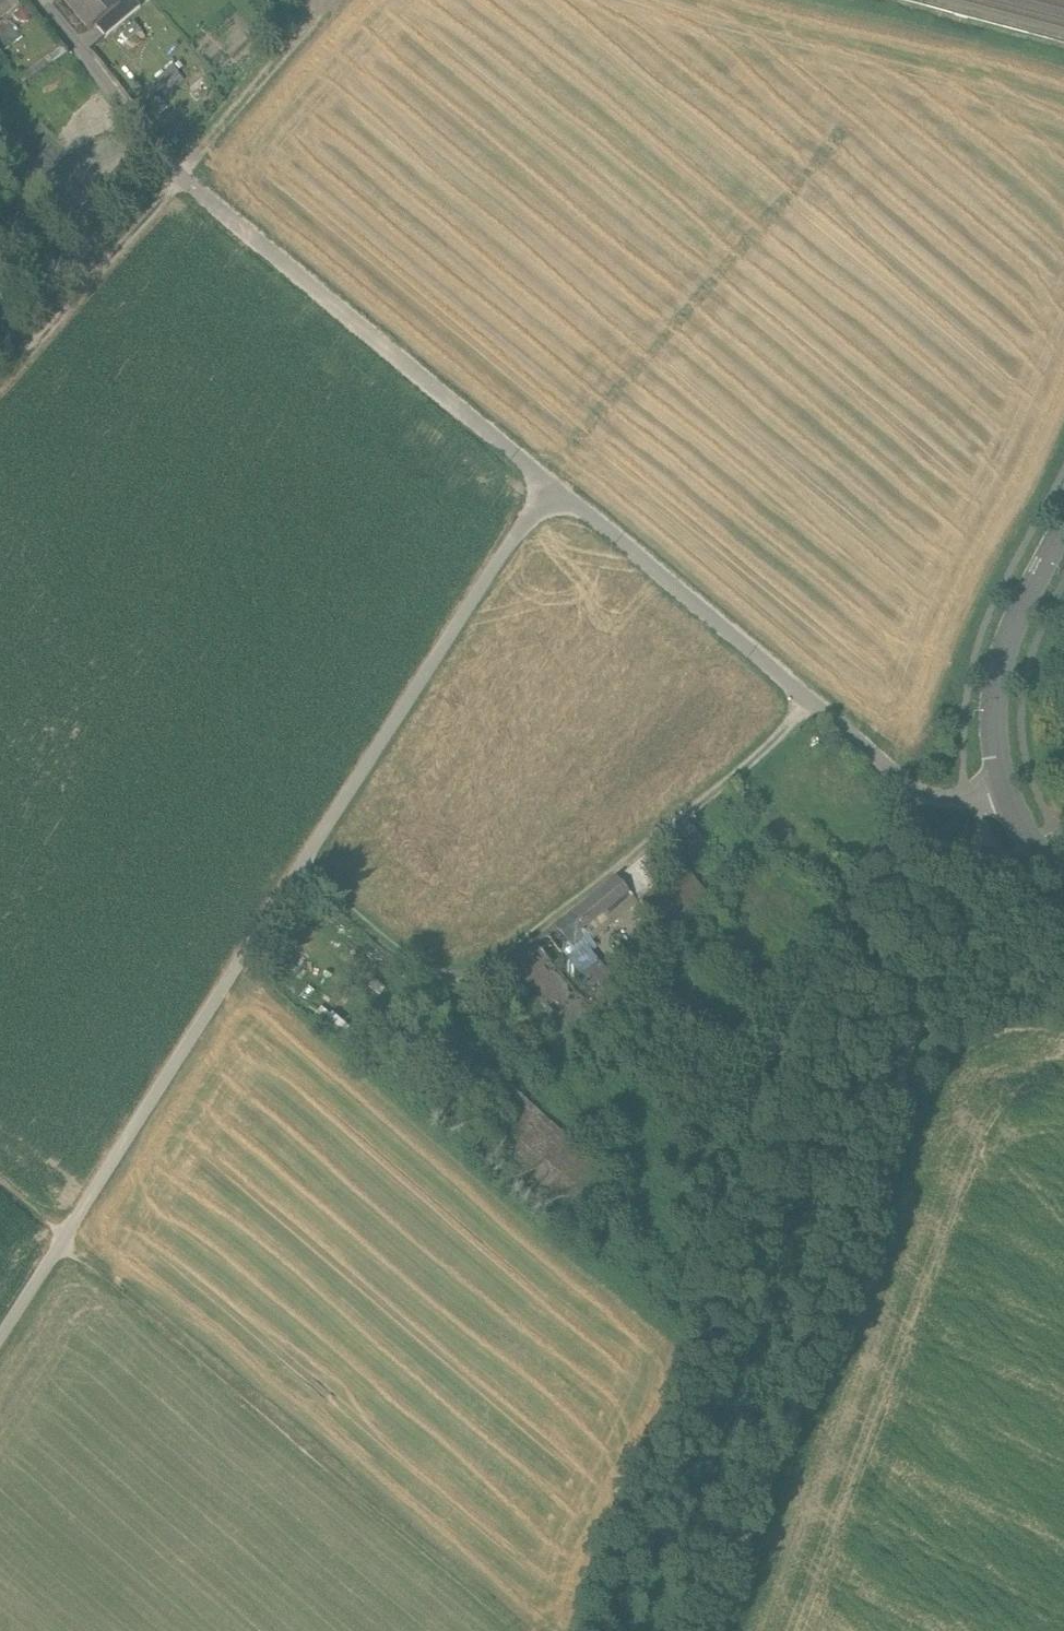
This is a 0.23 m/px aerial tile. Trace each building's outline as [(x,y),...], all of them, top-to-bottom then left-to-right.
[(117,0),(64,0),(89,31),(97,24),(121,5),(120,3),(117,0)] [(97,24),(105,35),(139,6),(134,0),(124,0),(120,3),(121,5),(97,24)] [(142,90),(154,103),(183,76),(171,63),(142,90)] [(203,100),(218,86),(198,66),(183,80),(203,100)] [(28,321),(17,301),(7,306),(18,326),(28,321)] [(11,333),(0,323),(0,344),(11,333)] [(617,879),(513,962),(567,1029),(617,988),(586,949),(596,942),(585,929),(628,893),(617,879)]
